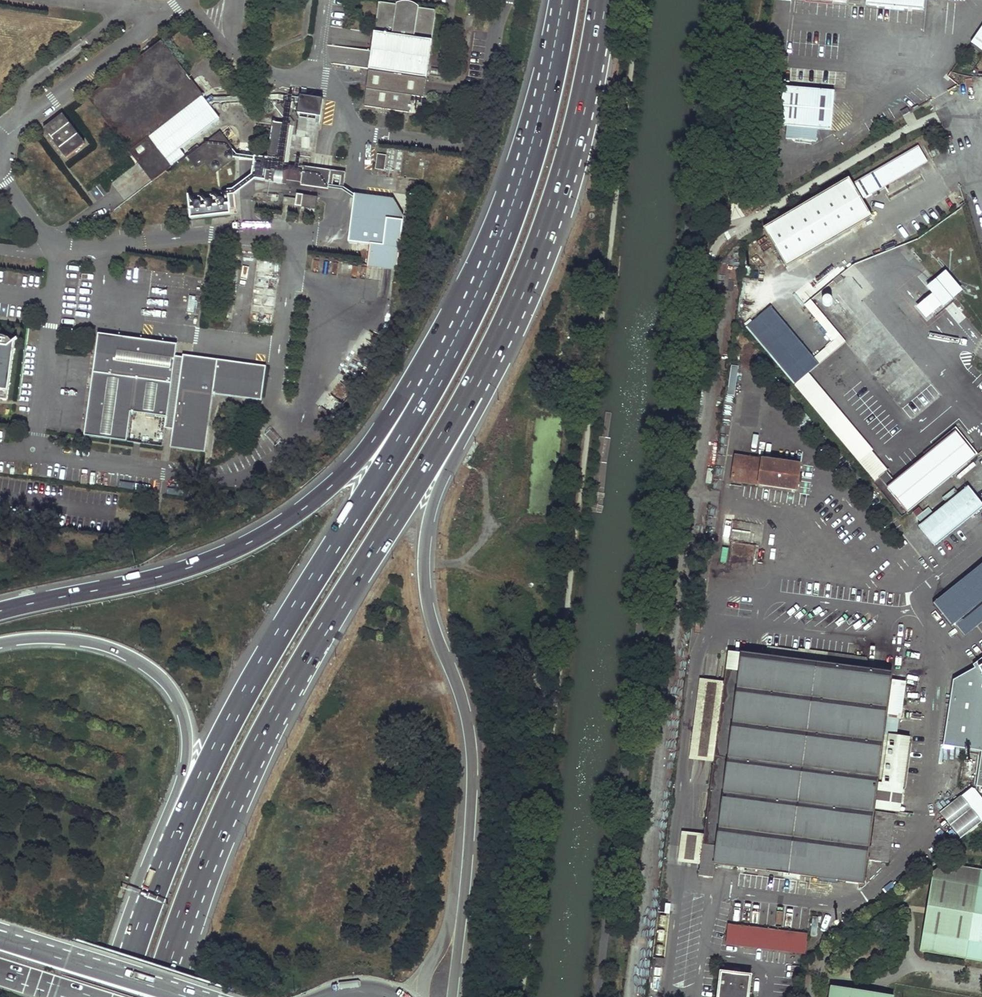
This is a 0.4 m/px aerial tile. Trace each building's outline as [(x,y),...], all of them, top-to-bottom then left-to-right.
[(302,35),(264,51),(264,52),(265,53),(266,54),(307,37),(312,0),(307,0),(302,35)] [(863,2),(921,8),(922,0),(863,0),(863,2)] [(972,42),(981,50),(981,39),(977,36),(972,42)] [(203,95),(161,41),(88,97),(141,166),(130,174),(141,189),(171,167),(185,155),(180,149),(219,118),(209,105),(212,102),(281,99),(299,102),(298,113),(299,113),(296,132),(313,134),(316,116),(321,116),(323,99),(300,95),(300,96),(282,94),(213,96),(212,95),(205,100),(203,95)] [(424,98),(427,79),(369,71),(364,106),(410,113),(412,96),(424,98)] [(778,84),(775,123),(826,127),(829,89),(778,84)] [(900,111),(903,116),(911,111),(908,107),(900,111)] [(67,157),(85,143),(62,114),(44,128),(67,157)] [(284,164),(290,125),(273,123),(265,180),(281,183),(286,183),(286,179),(314,183),(316,168),(284,164)] [(238,155),(220,133),(198,150),(196,147),(187,153),(189,156),(187,158),(195,169),(204,162),(214,174),(238,155)] [(852,184),(861,200),(927,161),(919,144),(852,184)] [(386,169),(387,154),(377,153),(376,168),(386,169)] [(344,187),(345,172),(331,170),(329,185),(344,187)] [(852,184),(847,177),(762,227),(785,265),(870,215),(861,200),(852,184)] [(278,202),(279,194),(264,193),(263,201),(265,201),(265,204),(268,205),(268,202),(278,202)] [(355,193),(350,241),(371,243),(369,267),(399,270),(405,197),(355,193)] [(315,208),(317,197),(297,194),(296,206),(315,208)] [(943,305),(945,308),(963,291),(946,271),(927,288),(933,294),(943,305)] [(809,295),(817,290),(807,276),(799,282),(809,295)] [(943,305),(933,294),(918,308),(927,319),(943,305)] [(187,311),(194,312),(197,296),(190,295),(187,311)] [(747,326),(795,383),(808,372),(810,371),(762,313),(747,326)] [(7,398),(15,339),(13,341),(12,340),(11,339),(11,338),(10,338),(9,337),(6,335),(3,334),(0,334),(0,397),(7,398)] [(261,399),(266,366),(216,359),(215,368),(191,365),(182,363),(185,345),(118,336),(115,359),(95,357),(85,435),(127,440),(134,385),(135,377),(164,381),(163,388),(167,389),(167,390),(178,392),(176,408),(172,438),(206,442),(213,393),(261,399)] [(808,372),(795,383),(826,422),(840,411),(808,372)] [(135,377),(134,385),(143,386),(142,395),(153,396),(151,405),(161,406),(176,408),(178,392),(167,390),(167,389),(163,388),(164,381),(135,377)] [(888,488),(909,513),(977,455),(957,431),(888,488)] [(196,464),(197,451),(171,449),(170,462),(196,464)] [(887,471),(888,470),(872,451),(859,461),(875,480),(879,477),(879,476),(886,470),(887,471)] [(735,455),(731,480),(797,489),(800,465),(735,455)] [(970,485),(921,526),(937,546),(981,508),(981,500),(970,485)] [(730,544),(731,567),(756,566),(755,543),(730,544)] [(934,604),(952,626),(981,602),(981,564),(934,604)] [(957,626),(966,637),(981,623),(981,605),(957,626)] [(704,833),(701,862),(703,862),(701,875),(715,877),(717,864),(742,867),(739,886),(833,898),(835,879),(867,883),(870,860),(889,862),(896,814),(877,811),(873,847),(871,847),(876,809),(902,813),(906,790),(879,786),(880,778),(886,778),(886,782),(906,785),(909,765),(891,762),(892,761),(882,760),(883,753),(891,754),(891,750),(884,749),(893,673),(793,659),(795,649),(770,646),(769,656),(728,651),(724,681),(714,762),(704,833)] [(973,666),(974,670),(953,681),(944,747),(981,752),(976,787),(981,788),(981,659),(973,666)] [(701,679),(691,759),(714,762),(724,681),(701,679)] [(893,682),(889,717),(901,718),(905,683),(893,682)] [(698,761),(695,781),(708,782),(710,762),(698,761)] [(981,821),(981,799),(973,786),(939,810),(958,837),(981,821)] [(682,830),(678,861),(700,864),(701,862),(704,833),(682,830)] [(945,864),(934,872),(921,952),(967,959),(981,870),(945,864)] [(728,925),(726,944),(807,953),(809,934),(728,925)] [(718,996),(748,996),(751,975),(721,972),(718,996)] [(831,988),(830,996),(886,996),(831,988)]
